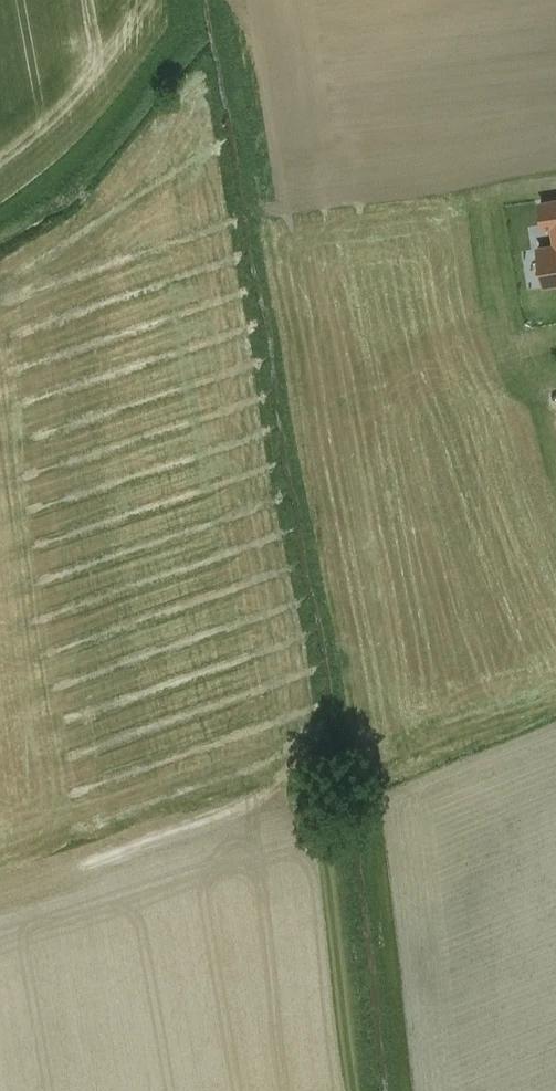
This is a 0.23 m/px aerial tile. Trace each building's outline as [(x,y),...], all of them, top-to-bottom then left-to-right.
[(555,223),(555,200),(542,202),(545,224),(554,223),(555,223)] [(540,247),(546,283),(555,281),(555,245),(540,247)]
